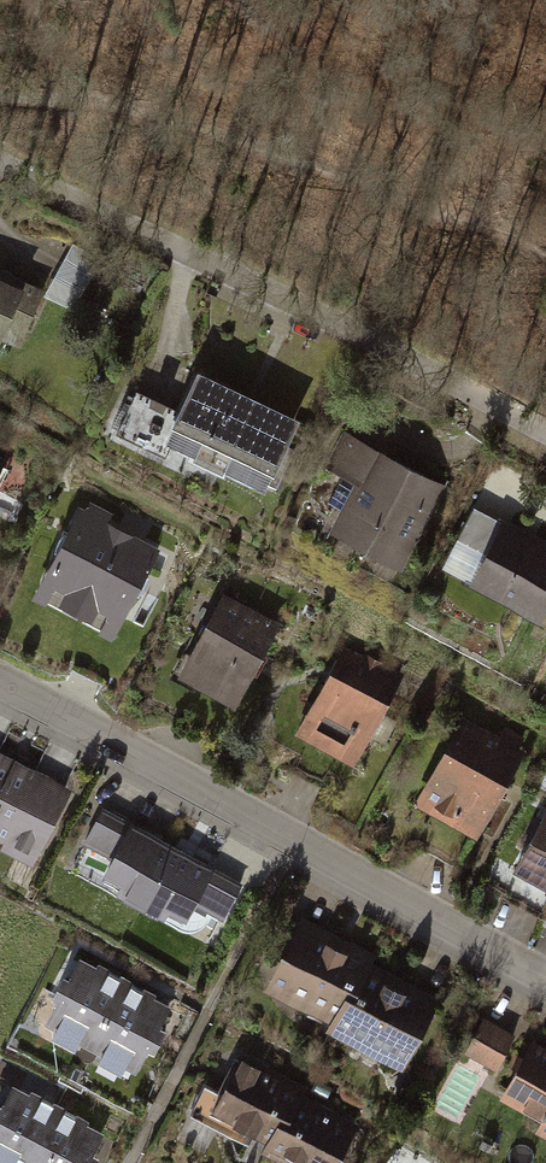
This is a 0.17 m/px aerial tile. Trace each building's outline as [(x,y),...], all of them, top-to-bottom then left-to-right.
[(101,260),(73,244),(43,296),(71,312),(101,260)] [(4,281),(21,289),(0,335),(0,339),(16,346),(43,290),(0,269),(0,279),(4,281)] [(21,289),(4,281),(0,279),(0,335),(21,289)] [(298,418),(198,370),(163,443),(188,455),(185,461),(222,478),(224,474),(263,492),(298,418)] [(410,465),(349,432),(328,470),(352,483),(326,529),(403,571),(446,485),(410,465)] [(160,549),(78,507),(34,591),(115,634),(160,549)] [(474,509),(442,568),(464,581),(464,584),(536,623),(545,606),(545,542),(532,534),(498,516),(496,521),(474,509)] [(293,623),(232,591),(189,674),(250,705),(293,623)] [(401,701),(345,666),(302,736),(358,770),(401,701)] [(515,767),(453,731),(409,806),(472,842),(515,767)] [(0,747),(0,837),(5,839),(0,847),(32,864),(74,787),(0,747)] [(243,883),(104,807),(83,845),(112,861),(104,875),(122,885),(118,892),(167,919),(170,913),(185,921),(194,903),(223,919),(243,883)] [(542,821),(507,887),(545,907),(545,823),(542,821)] [(380,954),(307,914),(266,989),(327,1022),(324,1028),(405,1071),(444,999),(375,962),(380,954)] [(181,1008),(83,958),(45,1031),(143,1081),(181,1008)] [(514,1034),(483,1018),(465,1054),(497,1069),(514,1034)] [(533,1040),(503,1097),(543,1118),(535,1135),(545,1141),(545,1047),(533,1040)] [(221,1095),(205,1086),(191,1112),(225,1131),(231,1121),(269,1142),(265,1150),(288,1162),(335,1162),(355,1127),(299,1096),(303,1088),(243,1055),(221,1095)] [(15,1085),(0,1112),(0,1162),(98,1162),(112,1137),(15,1085)]
